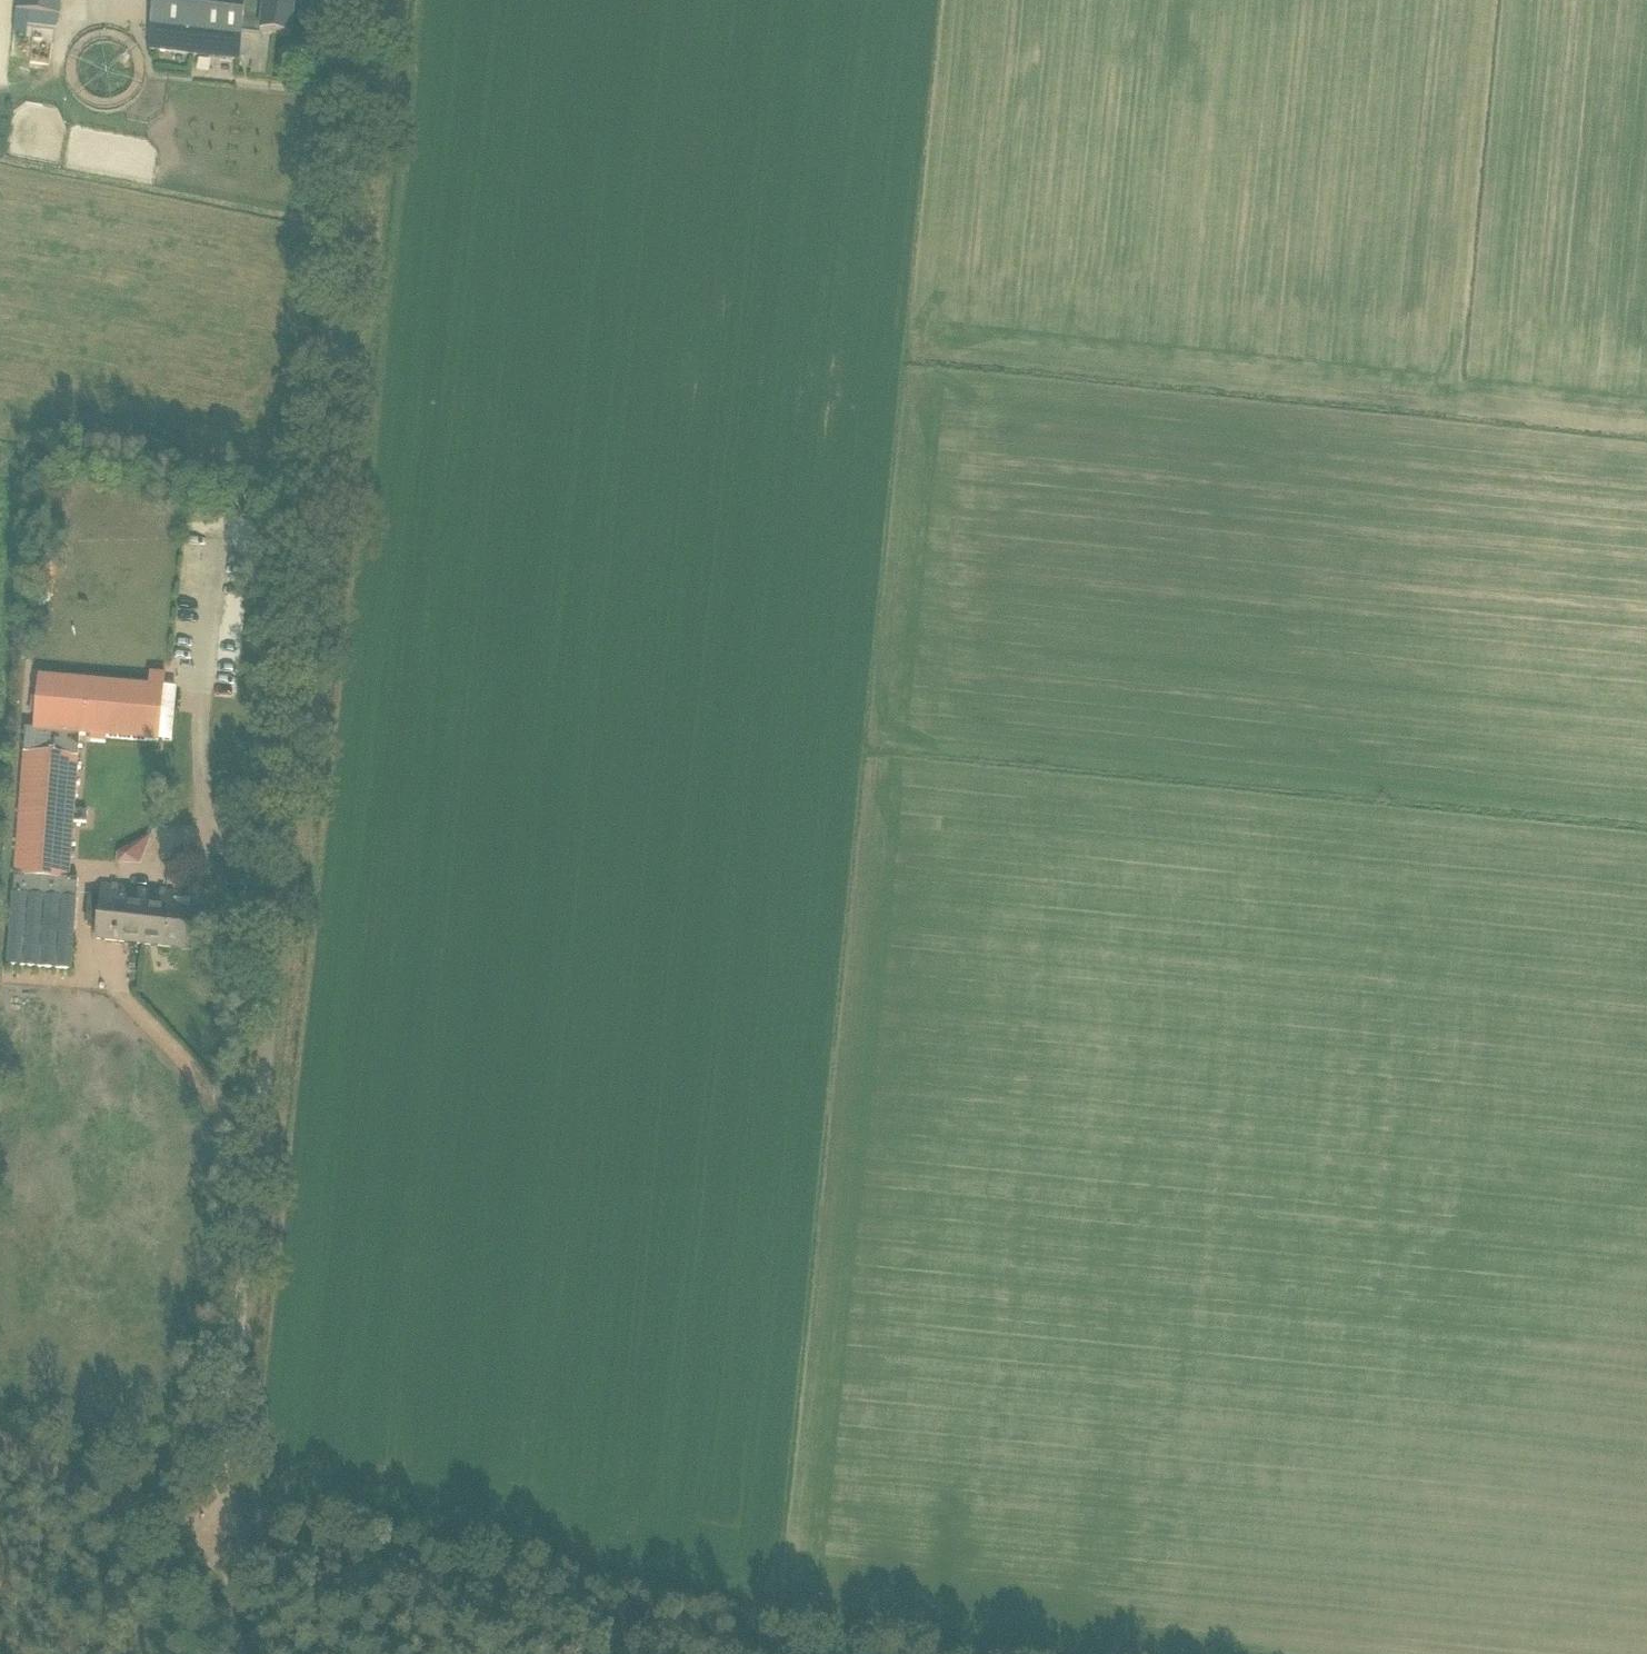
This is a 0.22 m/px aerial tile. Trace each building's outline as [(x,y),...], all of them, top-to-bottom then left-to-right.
[(62,0),(16,0),(15,12),(60,17),(62,0)] [(217,57),(240,60),(242,37),(261,39),(262,35),(291,38),(296,0),(292,0),(154,0),(148,49),(217,57)] [(50,538),(48,553),(63,555),(65,540),(50,538)] [(33,729),(25,729),(24,745),(13,878),(7,966),(70,970),(76,879),(69,878),(74,823),(87,823),(88,812),(75,811),(81,736),(91,737),(91,743),(106,744),(107,738),(172,744),(177,690),(164,689),(165,674),(150,673),(149,687),(38,677),(33,729)] [(97,940),(172,947),(181,948),(182,944),(196,945),(200,915),(171,911),(173,893),(151,891),(102,886),(101,897),(88,897),(85,923),(99,924),(97,940)]
